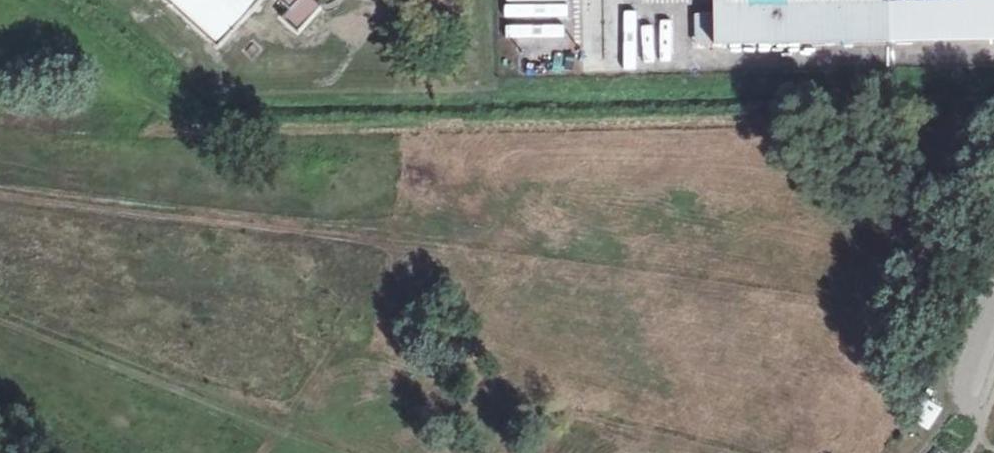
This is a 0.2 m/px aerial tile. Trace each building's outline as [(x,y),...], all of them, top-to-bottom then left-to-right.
[(212,51),(260,0),(157,0),(212,51)] [(282,16),(272,27),(287,42),(315,14),(300,0),(265,0),(282,16)] [(704,44),(993,39),(993,0),(703,0),(703,11),(704,44)] [(683,44),(704,44),(703,11),(683,11),(683,44)]
